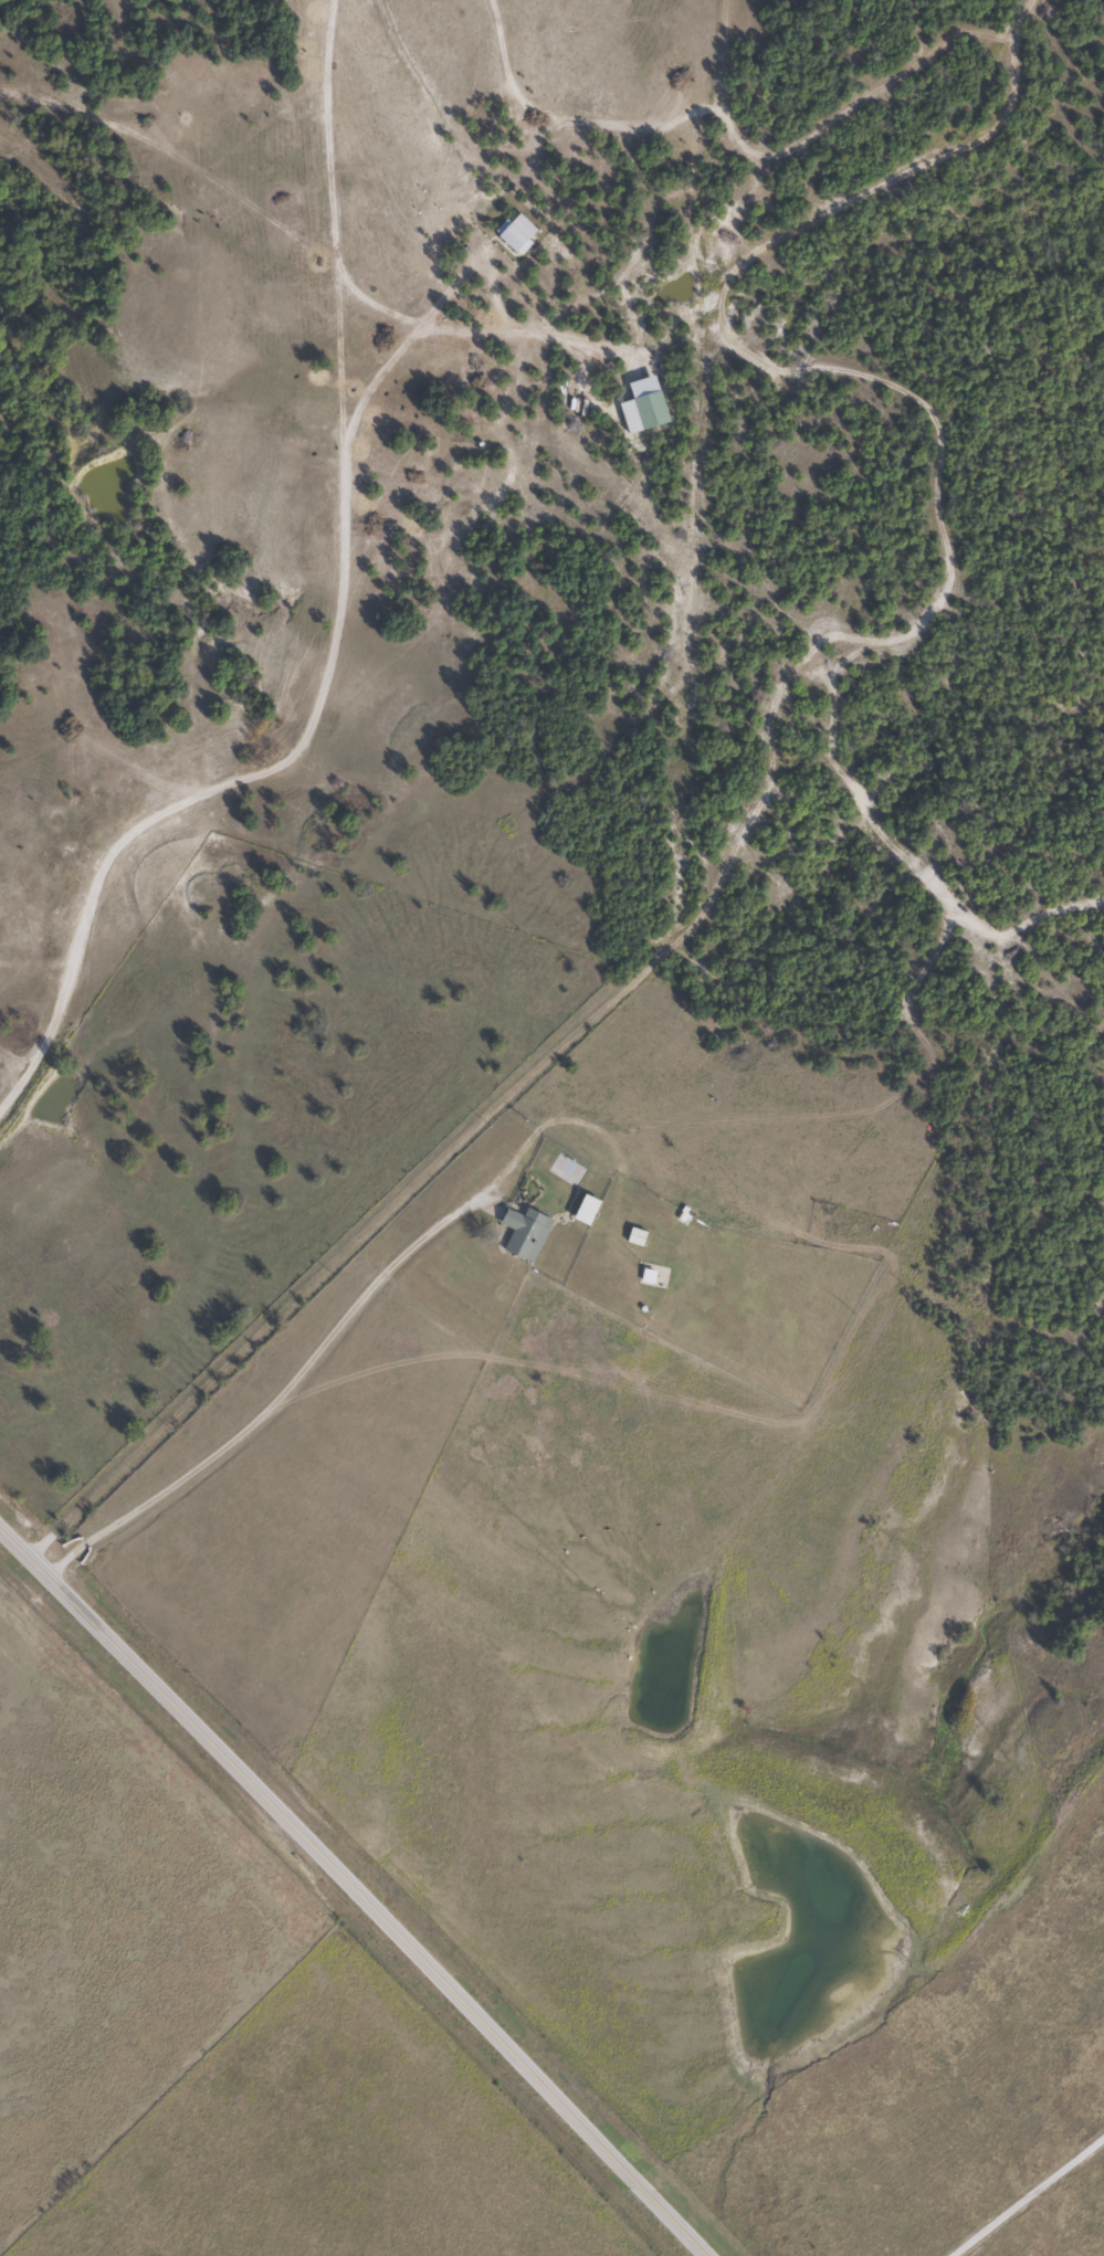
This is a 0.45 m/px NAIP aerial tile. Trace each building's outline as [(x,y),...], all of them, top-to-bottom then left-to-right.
[(665,423),(656,391),(614,402),(619,419),(633,416),(637,430),(665,423)] [(595,1204),(580,1197),(568,1221),(584,1228),(595,1204)] [(549,1222),(523,1211),(520,1218),(503,1210),(496,1226),(510,1232),(500,1254),(529,1267),(549,1222)] [(641,1235),(627,1230),(622,1243),(636,1248),(641,1235)] [(636,1284),(647,1287),(650,1275),(639,1272),(636,1284)]
